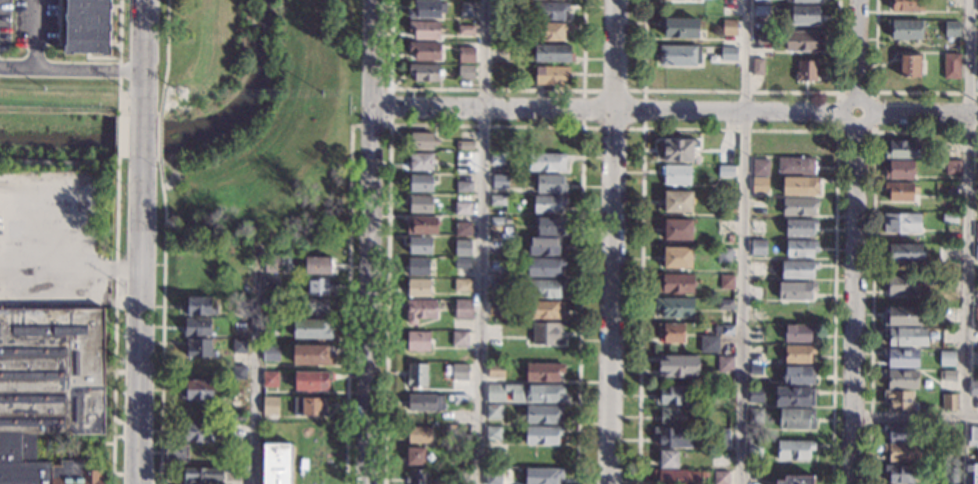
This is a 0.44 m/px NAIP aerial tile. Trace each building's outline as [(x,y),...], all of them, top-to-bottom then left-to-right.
[(66,1),(66,0),(112,0),(112,5),(114,5),(114,13),(112,12),(112,28),(113,28),(113,35),(111,34),(111,50),(112,50),(112,58),(104,58),(104,57),(74,56),(74,57),(65,57),(65,48),(67,48),(68,24),(66,23),(66,16),(68,16),(68,1),(66,1)] [(439,3),(445,3),(445,13),(439,13),(439,18),(407,17),(407,7),(414,7),(414,0),(439,0),(439,3)] [(891,10),(892,0),(924,0),(923,11),(891,10)] [(567,10),(562,10),(562,20),(530,20),(530,1),(567,2),(567,10)] [(473,17),(458,17),(459,2),(473,2),(473,17)] [(817,6),(816,23),(791,23),(791,22),(787,22),(787,17),(791,17),(791,5),(817,6)] [(768,6),(768,14),(752,14),(752,6),(768,6)] [(698,37),(663,37),(663,27),(660,27),(660,18),(698,19),(698,37)] [(735,35),(721,35),(721,20),(735,20),(735,35)] [(921,39),(891,38),(891,28),(887,28),(887,20),(921,21),(921,39)] [(959,37),(945,36),(945,21),(960,22),(959,37)] [(438,38),(413,38),(413,32),(407,31),(408,22),(439,22),(438,38)] [(567,31),(561,31),(561,40),(530,39),(530,23),(567,23),(567,31)] [(473,35),(457,34),(457,26),(473,26),(473,35)] [(815,32),(821,32),(821,50),(816,49),(816,52),(784,52),(784,31),(815,31),(815,32)] [(771,43),(756,43),(756,32),(771,32),(771,43)] [(439,60),(413,59),(413,52),(407,52),(408,43),(440,44),(439,60)] [(568,53),(572,53),(572,61),(533,60),(533,44),(568,44),(568,53)] [(699,63),(694,63),(694,66),(658,65),(659,45),(699,46),(699,63)] [(735,60),(719,59),(720,46),(735,46),(735,60)] [(474,62),(459,62),(459,51),(474,51),(474,62)] [(919,52),(919,55),(921,55),(921,77),(899,77),(900,54),(913,55),(913,52),(919,52)] [(959,78),(942,78),(943,53),(959,53),(959,78)] [(762,75),(751,74),(751,59),(762,59),(762,75)] [(815,81),(794,80),(794,72),(796,72),(796,60),(815,60),(815,81)] [(437,65),(437,72),(440,72),(440,77),(437,76),(437,81),(413,81),(413,71),(408,71),(408,64),(437,65)] [(472,79),(457,79),(457,65),(472,65),(472,79)] [(567,67),(567,70),(570,71),(570,76),(568,76),(567,84),(533,83),(534,66),(567,67)] [(432,139),(438,139),(438,144),(432,144),(432,149),(410,149),(411,132),(433,133),(432,139)] [(698,146),(692,146),(692,162),(658,161),(658,140),(698,141),(698,146)] [(919,159),(884,158),(884,150),(888,150),(888,140),(920,141),(919,159)] [(472,149),(457,149),(457,141),(473,141),(472,149)] [(433,170),(410,169),(410,153),(433,154),(433,170)] [(503,165),(489,164),(490,153),(504,153),(503,165)] [(565,171),(528,170),(529,153),(565,154),(565,171)] [(813,175),(798,175),(798,173),(777,173),(777,158),(813,159),(813,175)] [(768,176),(752,175),(752,159),(753,159),(768,159),(768,176)] [(913,179),(884,178),(884,169),(889,169),(889,160),(914,161),(913,179)] [(960,173),(945,173),(945,161),(960,161),(960,173)] [(733,166),(733,177),(718,176),(718,165),(733,166)] [(690,184),(663,184),(664,174),(661,174),(661,166),(690,166),(690,184)] [(432,181),(436,181),(436,184),(432,184),(432,191),(410,191),(410,184),(407,184),(407,180),(410,180),(410,174),(432,175),(432,181)] [(507,187),(491,187),(492,175),(507,176),(507,187)] [(562,183),(566,183),(566,193),(536,192),(536,175),(563,176),(562,183)] [(765,191),(751,191),(751,177),(766,178),(765,191)] [(820,186),(817,186),(817,195),(783,194),(783,191),(779,191),(779,185),(782,185),(782,178),(820,178),(820,186)] [(472,191),(456,191),(456,181),(472,182),(472,191)] [(912,186),(918,186),(918,194),(913,194),(912,201),(889,201),(890,191),(883,191),(883,183),(912,184),(912,186)] [(692,198),(695,198),(695,205),(691,204),(691,211),(662,211),(662,191),(692,191),(692,198)] [(431,213),(409,212),(409,206),(407,205),(407,201),(410,201),(410,196),(432,196),(431,213)] [(505,205),(490,205),(491,196),(505,196),(505,205)] [(566,205),(560,205),(560,213),(533,212),(533,196),(566,196),(566,205)] [(766,208),(750,207),(751,197),(766,198),(766,208)] [(733,212),(717,212),(718,198),(733,198),(733,212)] [(818,206),(812,206),(812,215),(782,215),(782,199),(819,200),(818,206)] [(470,214),(455,214),(455,203),(470,203),(470,214)] [(920,233),(882,232),(883,213),(920,214),(920,233)] [(957,223),(942,223),(942,214),(957,215),(957,223)] [(437,221),(440,221),(440,225),(437,225),(437,235),(407,234),(407,217),(437,218),(437,221)] [(505,225),(490,224),(490,217),(505,217),(505,225)] [(565,236),(536,235),(537,218),(565,218),(565,236)] [(691,225),(694,225),(694,231),(691,231),(691,240),(663,239),(663,219),(691,219),(691,225)] [(817,226),(812,226),(812,237),(785,236),(785,220),(817,220),(817,226)] [(471,235),(454,235),(455,222),(471,223),(471,235)] [(431,253),(409,253),(410,245),(406,245),(406,242),(409,242),(409,237),(431,238),(431,253)] [(564,255),(528,255),(528,238),(564,239),(564,255)] [(470,256),(455,255),(455,240),(470,240),(470,256)] [(765,256),(750,255),(750,240),(766,241),(765,256)] [(818,253),(812,253),(812,256),(786,257),(785,241),(818,240),(818,253)] [(921,262),(884,261),(884,244),(921,245),(921,262)] [(691,253),(694,253),(694,260),(691,260),(691,268),(663,268),(663,261),(660,261),(661,255),(663,255),(663,247),(691,247),(691,253)] [(955,261),(939,260),(939,247),(955,247),(955,261)] [(731,263),(716,262),(716,248),(731,248),(731,263)] [(329,274),(303,274),(304,258),(329,259),(329,274)] [(470,268),(455,268),(455,258),(470,258),(470,268)] [(428,265),(431,265),(431,271),(428,271),(428,275),(407,275),(407,269),(404,269),(404,266),(409,266),(409,259),(428,259),(428,265)] [(502,273),(488,273),(488,259),(503,259),(502,273)] [(565,269),(558,269),(558,277),(527,277),(527,259),(565,260),(565,269)] [(817,268),(812,268),(812,280),(781,279),(781,260),(817,261),(817,268)] [(692,281),(696,281),(696,286),(692,286),(692,293),(657,293),(657,274),(692,274),(692,281)] [(732,289),(719,288),(720,275),(732,276),(732,289)] [(916,276),(915,294),(887,293),(887,287),(884,287),(884,276),(916,276)] [(278,288),(262,287),(263,277),(278,277),(278,288)] [(471,292),(454,292),(454,279),(471,280),(471,292)] [(326,295),(305,295),(305,280),(326,281),(326,295)] [(428,288),(431,288),(431,292),(428,292),(428,296),(406,296),(406,280),(428,280),(428,288)] [(502,292),(488,292),(488,281),(500,282),(503,282),(502,292)] [(563,291),(557,291),(557,299),(525,298),(526,281),(563,282),(563,291)] [(816,289),(811,289),(811,300),(778,299),(778,294),(776,294),(776,286),(778,286),(778,282),(816,282),(816,289)] [(209,309),(215,309),(215,315),(181,315),(181,297),(209,298),(209,309)] [(692,319),(659,318),(659,309),(653,309),(653,299),(692,300),(692,319)] [(278,310),(263,309),(263,300),(269,300),(278,300),(278,310)] [(326,307),(329,308),(329,316),(303,316),(303,300),(326,301),(326,307)] [(472,301),(471,320),(454,319),(455,300),(472,301)] [(731,311),(715,310),(715,300),(731,301),(731,311)] [(434,309),(437,309),(436,313),(434,313),(434,319),(418,318),(418,323),(414,326),(409,326),(406,323),(406,320),(405,320),(405,301),(434,301),(434,309)] [(502,316),(487,316),(488,301),(503,302),(502,316)] [(562,312),(557,312),(556,319),(526,319),(527,302),(562,303),(562,312)] [(816,312),(809,312),(809,320),(777,321),(777,304),(816,304),(816,312)] [(100,478),(100,483),(0,483),(0,309),(102,310),(101,440),(95,440),(95,435),(34,435),(34,463),(48,463),(48,465),(60,466),(60,462),(82,462),(82,471),(98,471),(98,478),(100,478)] [(918,327),(882,326),(882,309),(918,310),(918,327)] [(209,337),(182,336),(183,326),(184,326),(184,319),(209,320),(209,337)] [(326,321),(332,321),(332,339),(293,339),(293,320),(326,320),(326,321)] [(502,334),(488,334),(488,324),(502,325),(502,334)] [(561,346),(527,345),(528,324),(561,324),(561,346)] [(682,344),(661,344),(661,335),(656,335),(656,324),(682,325),(682,344)] [(732,336),(717,336),(717,326),(732,326),(732,336)] [(814,333),(808,333),(808,342),(783,342),(783,326),(814,326),(814,333)] [(924,330),(924,347),(888,346),(888,336),(883,336),(883,328),(924,330)] [(955,344),(953,344),(952,348),(943,347),(943,344),(940,344),(941,328),(955,328),(955,344)] [(427,352),(406,351),(406,332),(428,333),(427,352)] [(466,347),(451,346),(451,333),(466,334),(466,347)] [(716,354),(699,354),(699,337),(716,337),(716,354)] [(243,353),(230,353),(231,340),(234,340),(244,340),(243,353)] [(209,351),(213,351),(213,358),(185,358),(185,341),(209,341),(209,351)] [(505,349),(503,349),(503,359),(485,359),(485,341),(505,341),(505,349)] [(326,348),(332,348),(331,365),(291,364),(292,345),(326,346),(326,348)] [(276,361),(262,361),(263,346),(264,346),(277,347),(276,361)] [(814,354),(808,354),(808,364),(782,363),(782,347),(814,346),(814,354)] [(916,369),(886,368),(887,360),(882,360),(882,349),(916,350),(916,369)] [(952,368),(937,368),(938,352),(953,352),(952,368)] [(658,355),(698,356),(697,378),(657,377),(658,355)] [(731,372),(716,372),(716,357),(731,357),(731,372)] [(501,379),(486,379),(487,364),(502,365),(501,379)] [(562,374),(556,374),(556,382),(524,382),(524,364),(562,364),(562,374)] [(425,387),(406,387),(406,365),(426,365),(425,387)] [(465,381),(450,381),(451,365),(465,366),(465,381)] [(243,380),(230,379),(230,367),(243,367),(243,380)] [(760,367),(760,375),(747,375),(747,367),(760,367)] [(811,384),(782,384),(782,379),(779,379),(779,373),(782,373),(782,367),(811,367),(811,384)] [(915,389),(886,389),(886,379),(881,379),(881,370),(916,371),(915,389)] [(276,387),(262,387),(262,372),(276,372),(276,387)] [(325,373),(330,373),(330,381),(327,381),(326,391),(293,390),(293,372),(325,372),(325,373)] [(954,381),(937,381),(937,372),(954,373),(954,381)] [(969,381),(977,382),(977,397),(969,396),(969,381)] [(211,386),(213,386),(213,391),(210,391),(210,399),(184,400),(184,398),(180,398),(180,383),(185,383),(185,382),(211,382),(211,386)] [(564,391),(566,391),(566,402),(512,402),(512,392),(504,392),(504,402),(486,402),(486,385),(564,386),(564,391)] [(812,407),(772,406),(773,386),(812,387),(812,407)] [(685,407),(653,406),(653,395),(658,395),(658,387),(685,388),(685,407)] [(911,403),(916,403),(916,410),(888,410),(888,401),(881,400),(881,391),(911,392),(911,403)] [(434,396),(441,396),(440,410),(435,410),(435,412),(407,411),(407,406),(405,406),(405,402),(407,402),(407,395),(434,395),(434,396)] [(466,395),(466,405),(451,404),(451,395),(466,395)] [(956,410),(940,410),(940,396),(956,396),(956,410)] [(275,415),(262,415),(262,398),(276,399),(275,415)] [(325,409),(327,409),(327,414),(324,414),(324,417),(292,416),(293,399),(325,399),(325,409)] [(498,419),(485,419),(485,405),(499,406),(498,419)] [(555,408),(561,408),(561,415),(556,415),(556,424),(525,424),(525,406),(555,406),(555,408)] [(762,424),(746,423),(747,409),(762,410),(762,424)] [(679,426),(659,426),(659,410),(680,410),(679,426)] [(811,430),(777,430),(777,423),(775,423),(775,417),(777,417),(777,411),(812,411),(811,430)] [(243,423),(229,422),(229,415),(243,416),(243,423)] [(207,423),(207,442),(183,442),(183,423),(207,423)] [(911,442),(887,441),(887,433),(882,432),(882,424),(911,424),(911,442)] [(243,438),(230,438),(230,425),(243,425),(243,438)] [(963,426),(977,427),(977,442),(973,442),(973,446),(966,446),(966,442),(963,442),(963,426)] [(499,439),(485,439),(485,427),(500,427),(499,439)] [(555,429),(560,429),(560,436),(556,436),(556,445),(524,445),(524,427),(555,427),(555,429)] [(429,445),(406,444),(407,428),(429,428),(429,445)] [(690,429),(689,448),(659,447),(659,441),(651,440),(652,428),(690,429)] [(953,442),(937,442),(938,428),(939,428),(953,429),(953,442)] [(727,449),(711,449),(712,431),(727,431),(727,449)] [(812,451),(807,451),(807,461),(775,461),(776,441),(812,442),(812,451)] [(289,445),(288,483),(261,483),(262,444),(289,445)] [(962,445),(961,458),(952,458),(952,444),(962,445)] [(186,461),(164,461),(165,445),(187,446),(186,461)] [(917,461),(887,461),(887,453),(881,453),(881,445),(917,445),(917,461)] [(423,465),(405,465),(406,448),(423,449),(423,465)] [(466,463),(451,463),(451,450),(466,450),(466,463)] [(677,452),(677,468),(659,468),(659,451),(677,452)] [(961,464),(977,464),(977,483),(962,483),(961,464)] [(911,483),(888,483),(889,475),(883,475),(883,466),(912,467),(911,483)] [(184,483),(181,483),(181,473),(183,473),(183,468),(220,469),(220,483),(184,483)] [(499,469),(498,483),(484,483),(484,469),(499,469)] [(556,480),(555,483),(523,483),(524,469),(561,470),(561,480),(556,480)] [(956,483),(943,483),(944,469),(956,469),(956,483)] [(466,470),(466,483),(450,483),(450,470),(454,470),(466,470)] [(685,471),(685,483),(657,483),(657,481),(652,481),(652,470),(685,471)] [(425,471),(425,483),(404,483),(405,477),(408,477),(408,471),(425,471)] [(727,472),(727,483),(711,483),(712,472),(727,472)] [(812,477),(812,483),(773,483),(773,481),(782,481),(782,476),(812,477)]
